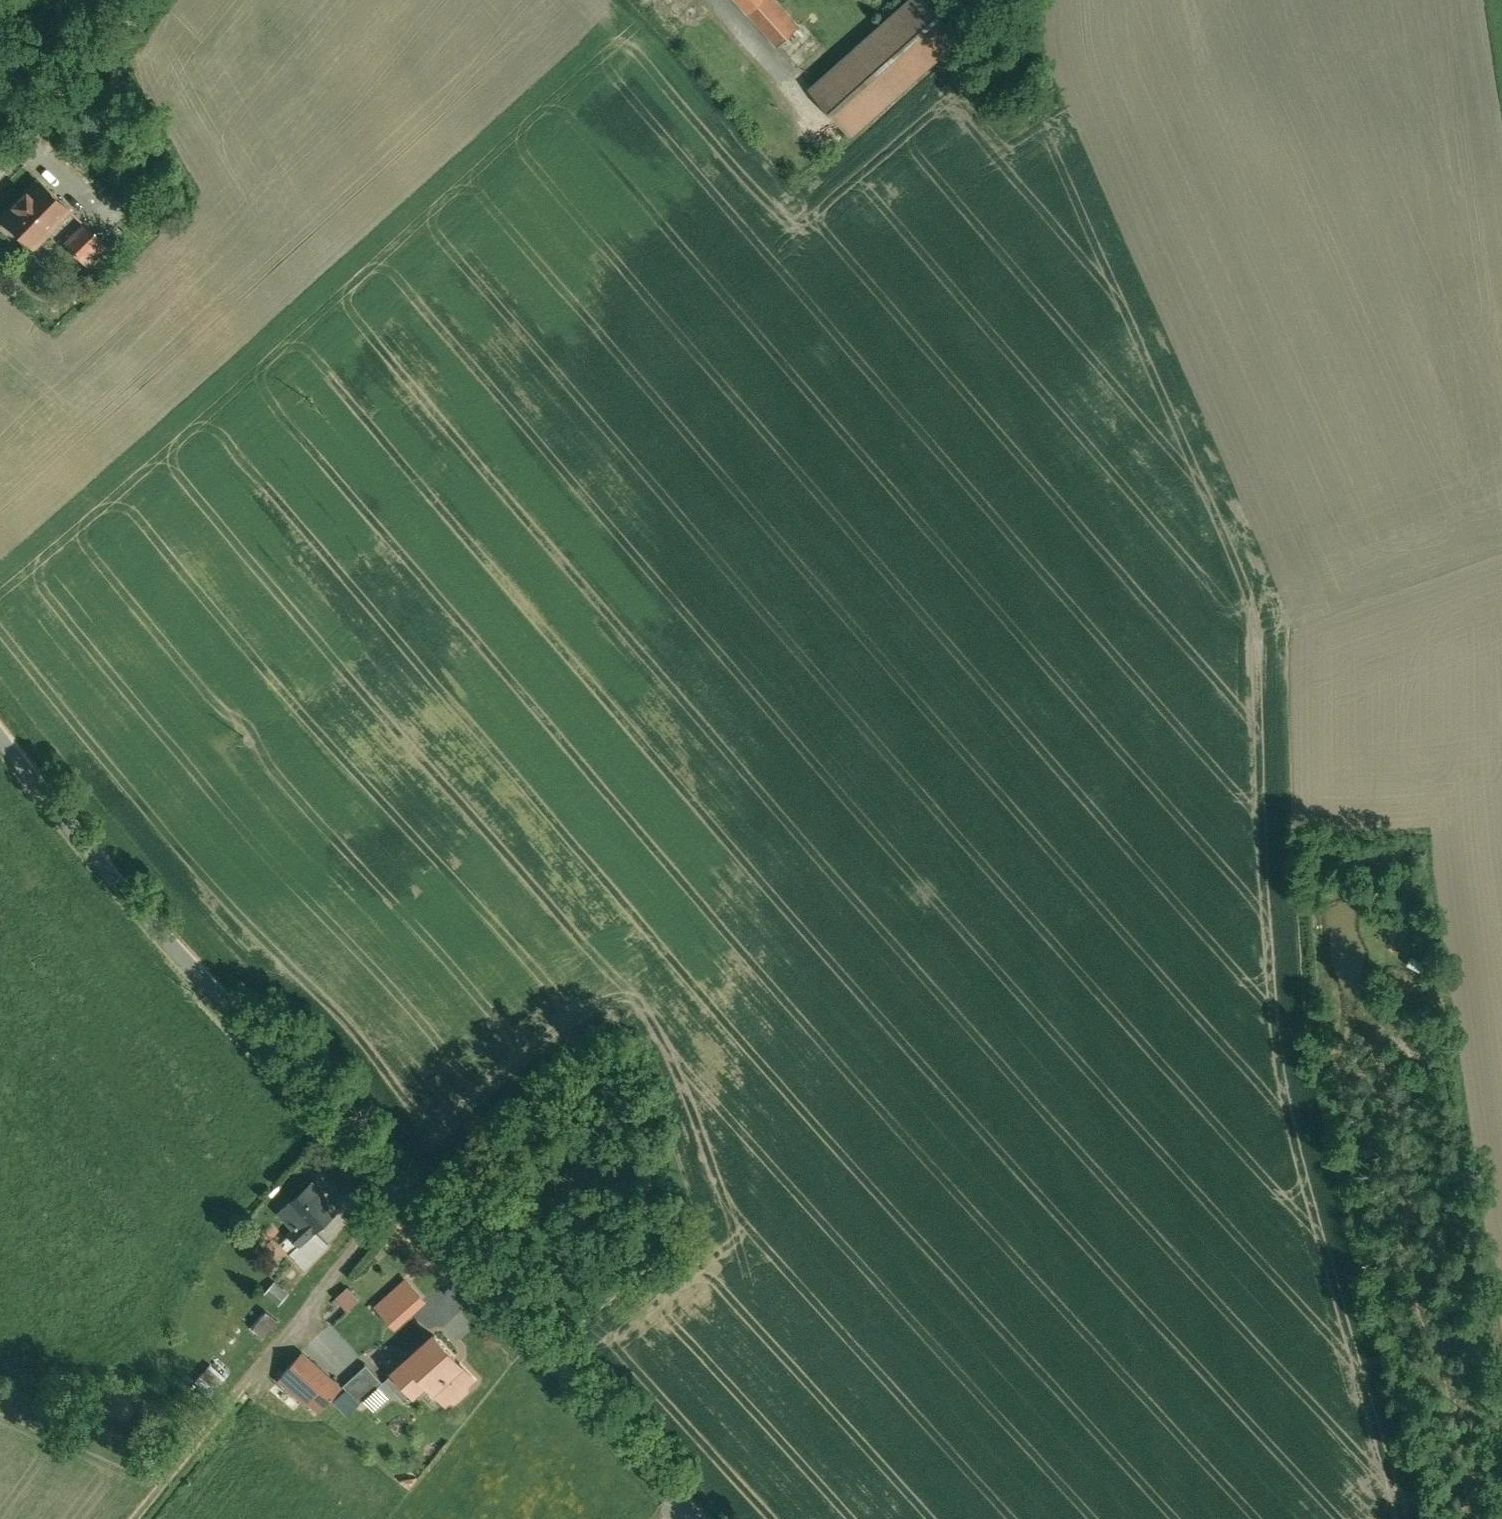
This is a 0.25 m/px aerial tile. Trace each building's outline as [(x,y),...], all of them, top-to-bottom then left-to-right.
[(776,45),(799,24),(777,0),(737,0),(776,45)] [(813,88),(852,131),(957,37),(924,0),(912,0),(813,88)] [(36,176),(0,213),(0,214),(33,245),(69,207),(36,176)] [(85,221),(66,240),(92,266),(111,246),(85,221)] [(312,1182),(289,1202),(305,1220),(290,1233),(300,1244),(337,1211),(312,1182)] [(272,1269),(261,1280),(274,1292),(285,1281),(272,1269)] [(402,1276),(370,1306),(392,1329),(424,1299),(402,1276)] [(347,1282),(336,1293),(349,1307),(360,1297),(347,1282)] [(279,1312),(262,1300),(248,1320),(265,1332),(279,1312)] [(466,1366),(429,1326),(387,1366),(408,1388),(421,1376),(437,1393),(466,1366)] [(302,1357),(281,1381),(317,1414),(339,1390),(302,1357)] [(192,1380),(210,1395),(225,1377),(207,1362),(192,1380)] [(408,1388),(387,1366),(370,1382),(395,1409),(412,1393),(408,1388)]
